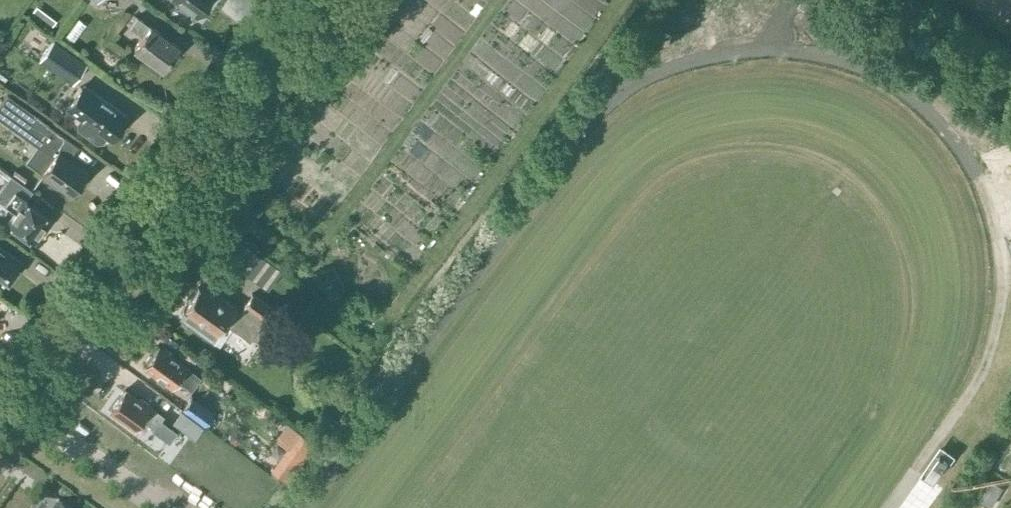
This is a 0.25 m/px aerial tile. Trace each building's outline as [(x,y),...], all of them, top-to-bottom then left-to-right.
[(196,13),(206,0),(178,0),(196,13)] [(807,10),(814,0),(800,0),(798,3),(807,10)] [(134,46),(162,66),(178,44),(137,14),(129,25),(142,35),(134,46)] [(87,61),(53,37),(38,59),(72,83),(87,61)] [(79,115),(75,121),(77,128),(95,141),(103,141),(107,135),(110,137),(127,114),(82,81),(65,105),(79,115)] [(22,156),(70,192),(87,169),(58,148),(68,135),(13,93),(0,110),(0,121),(31,144),(22,156)] [(48,217),(24,199),(31,189),(10,174),(0,187),(0,200),(14,210),(6,221),(34,241),(46,226),(43,224),(48,217)] [(249,263),(252,244),(237,241),(234,260),(249,263)] [(7,279),(20,261),(0,246),(0,274),(7,279)] [(208,293),(198,285),(183,307),(186,309),(181,315),(212,337),(224,321),(249,339),(272,307),(251,292),(238,310),(211,290),(208,293)] [(158,345),(144,365),(171,384),(176,378),(191,388),(200,375),(158,345)] [(124,388),(110,409),(134,426),(140,417),(152,426),(151,427),(168,440),(177,429),(161,417),(163,414),(140,396),(138,398),(124,388)] [(182,408),(204,423),(213,410),(191,394),(182,408)] [(200,423),(180,409),(171,421),(191,435),(200,423)] [(936,450),(920,473),(931,481),(948,458),(936,450)] [(992,480),(986,490),(995,495),(1001,485),(992,480)]
